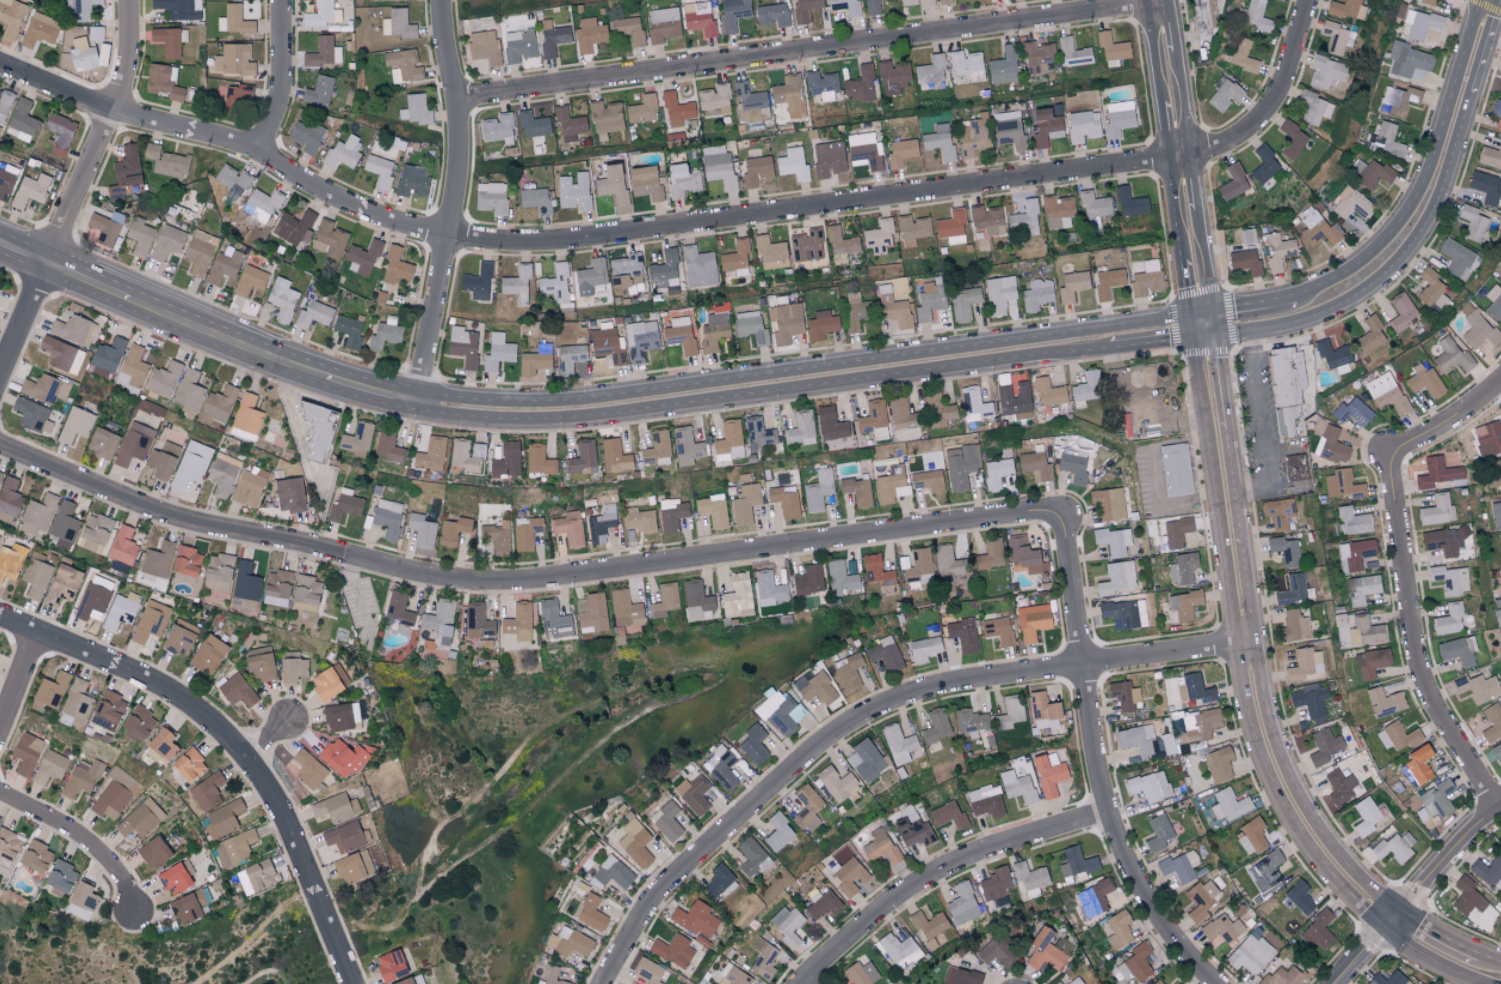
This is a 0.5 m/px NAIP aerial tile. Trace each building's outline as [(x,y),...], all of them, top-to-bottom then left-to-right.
[(14,0),(0,0),(0,22),(6,25),(1,38),(12,42),(27,6),(14,0)] [(74,21),(89,21),(89,5),(103,5),(103,0),(74,0),(74,21)] [(193,0),(151,0),(150,9),(164,9),(164,20),(200,20),(200,10),(192,10),(193,0)] [(724,35),(736,34),(735,18),(751,16),(749,0),(720,0),(724,35)] [(822,0),(794,0),(796,24),(807,24),(806,9),(823,8),(822,0)] [(846,9),(846,17),(860,17),(859,0),(854,0),(828,0),(829,10),(846,9)] [(867,14),(880,14),(879,0),(866,0),(867,14)] [(1214,39),(1212,0),(1193,0),(1195,40),(1214,39)] [(1255,25),(1254,29),(1269,34),(1273,21),(1261,17),(1266,0),(1249,0),(1243,21),(1255,25)] [(1366,7),(1360,5),(1361,0),(1344,0),(1343,5),(1329,0),(1326,11),(1362,22),(1366,7)] [(1451,0),(1420,0),(1419,2),(1447,11),(1451,0)] [(716,37),(715,20),(711,20),(710,2),(683,3),(684,30),(702,29),(702,37),(716,37)] [(241,3),(225,3),(225,18),(217,18),(217,32),(255,33),(255,21),(241,21),(241,3)] [(775,28),(788,26),(786,3),(755,6),(757,26),(775,24),(775,28)] [(381,19),(381,36),(399,35),(400,39),(416,39),(416,25),(407,25),(406,8),(388,8),(389,19),(381,19)] [(649,9),(650,44),(664,43),(664,38),(680,38),(679,8),(649,9)] [(1403,23),(1409,25),(1406,38),(1423,42),(1427,28),(1441,31),(1444,18),(1406,9),(1403,23)] [(593,54),(592,44),(608,42),(606,24),(596,25),(595,17),(579,18),(579,28),(576,28),(579,55),(593,54)] [(631,34),(631,47),(642,46),(641,18),(611,19),(612,35),(631,34)] [(570,26),(551,28),(550,19),(539,20),(543,59),(556,58),(555,44),(572,42),(570,26)] [(1325,52),(1348,57),(1354,32),(1338,29),(1339,23),(1323,20),(1320,33),(1328,35),(1325,52)] [(89,41),(103,41),(104,27),(89,27),(89,41)] [(180,42),(188,42),(187,28),(149,29),(150,42),(162,42),(163,59),(180,59),(180,42)] [(470,60),(486,58),(487,67),(499,66),(496,30),(467,33),(470,60)] [(535,56),(533,30),(503,32),(506,64),(520,63),(519,57),(535,56)] [(1128,42),(1110,44),(1109,30),(1098,31),(1101,61),(1130,58),(1128,42)] [(302,65),(342,64),(341,47),(332,47),(332,35),(317,35),(317,53),(302,53),(302,65)] [(72,71),(104,66),(101,45),(97,45),(97,46),(88,47),(86,36),(71,38),(73,48),(69,49),(72,71)] [(1092,63),(1090,48),(1072,49),(1071,36),(1059,37),(1062,66),(1092,63)] [(1228,64),(1256,73),(1259,61),(1247,57),(1252,41),(1237,36),(1228,64)] [(1021,42),(1027,76),(1046,72),(1045,64),(1055,62),(1052,43),(1035,46),(1034,40),(1021,42)] [(1388,73),(1422,82),(1425,71),(1430,72),(1435,56),(1410,49),(1411,45),(1392,40),(1388,58),(1392,59),(1388,73)] [(1001,45),(1003,59),(987,61),(990,84),(1018,80),(1014,43),(1001,45)] [(255,74),(255,62),(250,63),(250,44),(222,44),(222,56),(213,56),(213,74),(255,74)] [(382,53),(384,68),(390,67),(392,83),(424,79),(422,65),(417,65),(415,49),(382,53)] [(981,52),(963,54),(963,50),(949,52),(952,76),(974,73),(974,81),(984,80),(981,52)] [(929,55),(930,64),(914,66),(917,88),(945,85),(941,53),(929,55)] [(1313,69),(1308,85),(1327,91),(1331,79),(1343,82),(1348,65),(1313,55),(1309,67),(1313,69)] [(877,62),(882,96),(900,94),(899,86),(911,84),(908,64),(890,66),(889,61),(877,62)] [(842,81),(844,100),(873,98),(870,63),(858,64),(859,80),(842,81)] [(168,100),(183,102),(184,87),(174,86),(176,67),(148,64),(145,91),(169,94),(168,100)] [(805,72),(808,96),(819,94),(820,102),(839,100),(837,74),(818,76),(817,71),(805,72)] [(805,117),(803,99),(801,100),(799,73),(782,75),(783,84),(770,86),(772,104),(785,102),(787,113),(777,114),(778,120),(805,117)] [(333,78),(316,74),(313,90),(303,88),(300,101),(327,107),(333,78)] [(1235,103),(1244,93),(1222,74),(1212,85),(1217,89),(1206,101),(1220,114),(1232,100),(1235,103)] [(768,109),(766,91),(748,93),(747,80),(734,81),(735,97),(740,97),(741,111),(768,109)] [(698,90),(699,109),(730,107),(729,83),(714,83),(714,89),(698,90)] [(225,86),(224,104),(251,105),(252,85),(237,84),(236,87),(225,86)] [(1405,91),(1384,86),(1377,112),(1402,118),(1407,101),(1419,104),(1422,91),(1406,86),(1405,91)] [(1306,104),(1300,121),(1317,127),(1320,116),(1329,119),(1334,104),(1316,99),(1317,93),(1302,88),(1298,102),(1306,104)] [(5,123),(15,93),(3,89),(0,97),(0,122),(5,123)] [(664,91),(666,127),(682,127),(681,119),(695,118),(694,103),(675,104),(675,90),(664,91)] [(643,104),(626,106),(628,123),(657,120),(653,92),(642,94),(643,104)] [(405,94),(406,108),(398,109),(399,123),(431,121),(431,110),(425,110),(424,93),(405,94)] [(40,121),(26,116),(32,102),(20,97),(6,132),(16,136),(15,138),(30,144),(40,121)] [(1495,99),(1490,116),(1500,119),(1500,101),(1495,99)] [(589,102),(593,133),(623,130),(620,103),(602,105),(601,101),(589,102)] [(1104,104),(1107,140),(1120,139),(1119,129),(1135,127),(1132,101),(1104,104)] [(585,116),(568,118),(566,105),(555,106),(559,143),(576,141),(575,134),(587,133),(585,116)] [(1035,149),(1048,148),(1047,139),(1063,137),(1061,116),(1050,117),(1049,108),(1031,110),(1035,149)] [(519,111),(522,137),(551,135),(549,117),(531,119),(530,110),(519,111)] [(1097,111),(1066,114),(1069,145),(1084,143),(1084,139),(1099,137),(1097,111)] [(959,121),(961,158),(973,157),(973,149),(989,149),(987,112),(977,112),(978,120),(959,121)] [(1020,135),(1019,112),(993,113),(995,144),(1013,143),(1013,152),(1025,151),(1024,134),(1020,135)] [(67,158),(75,121),(48,114),(45,129),(57,132),(52,154),(67,158)] [(300,150),(312,156),(325,131),(297,117),(287,137),(303,145),(300,150)] [(1292,161),(1309,136),(1284,119),(1278,129),(1290,138),(1280,153),(1292,161)] [(1396,125),(1380,121),(1376,136),(1366,134),(1363,148),(1402,157),(1405,145),(1392,142),(1396,125)] [(953,161),(949,123),(934,124),(935,133),(920,135),(922,150),(940,148),(941,163),(953,161)] [(333,168),(336,161),(352,168),(362,145),(357,143),(359,138),(348,133),(344,143),(333,139),(323,164),(333,168)] [(872,134),(847,135),(848,160),(873,159),(872,134)] [(1500,170),(1500,138),(1497,150),(1480,145),(1475,162),(1500,170)] [(887,143),(891,170),(903,168),(901,159),(918,156),(915,139),(887,143)] [(845,172),(842,141),(812,144),(815,180),(830,178),(829,174),(845,172)] [(112,162),(116,185),(106,187),(108,198),(143,192),(135,143),(122,145),(124,160),(112,162)] [(144,158),(158,160),(160,145),(145,143),(144,158)] [(1250,173),(1260,185),(1281,167),(1263,145),(1254,152),(1263,162),(1250,173)] [(722,179),(723,192),(735,191),(732,152),(725,153),(724,146),(701,148),(704,181),(722,179)] [(775,158),(777,175),(794,174),(795,183),(809,182),(807,164),(804,165),(802,146),(784,148),(785,157),(775,158)] [(152,172),(185,179),(189,157),(161,152),(159,161),(154,160),(152,172)] [(388,192),(392,177),(389,176),(393,161),(366,154),(362,170),(378,174),(375,189),(388,192)] [(742,158),(744,189),(756,188),(756,179),(772,178),(771,157),(742,158)] [(1390,184),(1396,174),(1371,158),(1366,165),(1358,160),(1348,176),(1370,190),(1378,177),(1390,184)] [(1225,167),(1232,181),(1217,188),(1223,201),(1249,189),(1236,162),(1225,167)] [(229,189),(225,195),(235,202),(252,176),(242,169),(239,174),(223,163),(213,179),(229,189)] [(687,174),(685,163),(665,166),(671,200),(687,197),(686,194),(702,191),(699,171),(687,174)] [(426,195),(429,177),(424,176),(425,168),(400,164),(395,195),(407,197),(408,192),(426,195)] [(602,165),(604,179),(595,180),(596,195),(613,194),(615,207),(626,206),(622,164),(602,165)] [(628,168),(631,196),(649,194),(650,202),(663,201),(662,184),(656,185),(655,166),(628,168)] [(1500,188),(1500,179),(1473,170),(1467,187),(1485,193),(1481,204),(1495,208),(1500,188)] [(559,207),(577,207),(577,212),(590,211),(589,171),(574,172),(574,176),(558,177),(559,207)] [(22,211),(27,197),(41,203),(52,178),(39,173),(36,181),(22,175),(10,206),(22,211)] [(475,209),(494,210),(493,215),(506,215),(507,184),(476,183),(475,209)] [(521,207),(538,207),(539,216),(550,215),(549,188),(535,189),(535,183),(521,183),(521,207)] [(1374,206),(1347,184),(1336,196),(1340,199),(1331,210),(1343,219),(1351,209),(1363,219),(1374,206)] [(1149,213),(1147,197),(1129,199),(1128,185),(1116,186),(1119,216),(1149,213)] [(269,197),(253,188),(244,203),(254,208),(249,217),(263,225),(273,207),(277,210),(285,196),(273,189),(269,197)] [(1081,191),(1085,228),(1100,226),(1099,216),(1112,214),(1110,197),(1093,199),(1092,190),(1081,191)] [(1045,229),(1070,227),(1069,213),(1075,213),(1073,197),(1056,198),(1056,195),(1042,196),(1045,229)] [(1037,235),(1036,198),(1022,199),(1023,214),(1007,215),(1008,229),(1022,228),(1023,236),(1037,235)] [(1457,217),(1468,220),(1463,238),(1480,244),(1488,219),(1477,215),(1479,209),(1462,203),(1457,217)] [(986,235),(1003,234),(1001,207),(983,208),(983,205),(970,207),(972,231),(986,230),(986,235)] [(1329,228),(1310,205),(1298,215),(1307,226),(1298,234),(1310,248),(1322,238),(1330,247),(1343,236),(1333,224),(1329,228)] [(966,243),(962,207),(949,209),(950,219),(934,221),(936,239),(947,238),(948,245),(966,243)] [(272,234),(303,247),(317,214),(304,208),(299,220),(281,212),(272,234)] [(99,230),(95,242),(111,249),(121,224),(91,212),(85,225),(99,230)] [(897,217),(902,248),(915,246),(914,239),(931,236),(928,218),(911,221),(910,214),(897,217)] [(348,233),(332,228),(334,222),(321,218),(310,250),(340,260),(348,233)] [(862,231),(864,251),(884,250),(883,246),(893,245),(891,218),(878,219),(879,229),(862,231)] [(136,241),(131,254),(143,259),(156,230),(132,220),(124,236),(136,241)] [(178,256),(186,232),(162,224),(149,258),(162,263),(166,251),(178,256)] [(832,265),(847,263),(846,255),(860,252),(858,237),(840,239),(838,225),(827,226),(832,265)] [(789,237),(793,263),(824,258),(819,227),(806,229),(807,234),(789,237)] [(188,274),(201,279),(217,238),(193,229),(182,258),(193,263),(188,274)] [(1240,244),(1255,243),(1254,229),(1240,230),(1240,244)] [(1283,272),(1281,258),(1296,256),(1294,239),(1279,241),(1278,232),(1266,234),(1270,258),(1267,258),(1269,274),(1283,272)] [(788,267),(785,242),(768,244),(768,234),(754,236),(755,251),(759,251),(761,269),(788,267)] [(1438,252),(1452,260),(1445,271),(1465,283),(1480,256),(1446,237),(1438,252)] [(381,241),(371,238),(366,251),(349,245),(344,260),(350,262),(347,270),(369,277),(381,241)] [(747,275),(745,253),(748,253),(747,238),(734,239),(735,253),(719,255),(720,271),(734,270),(735,276),(747,275)] [(414,265),(398,261),(401,248),(388,244),(384,259),(387,260),(381,282),(395,286),(397,279),(409,282),(414,265)] [(682,246),(687,288),(717,284),(713,252),(697,254),(695,244),(682,246)] [(224,256),(217,252),(204,281),(217,287),(223,274),(232,278),(243,254),(228,247),(224,256)] [(650,290),(679,286),(674,247),(662,249),(664,263),(647,266),(650,290)] [(1248,277),(1261,276),(1260,259),(1255,259),(1255,250),(1228,252),(1229,269),(1247,269),(1248,277)] [(609,260),(611,287),(628,286),(629,294),(643,293),(640,253),(627,254),(627,258),(609,260)] [(575,270),(578,297),(592,296),(591,286),(606,284),(604,257),(590,259),(591,269),(575,270)] [(1146,296),(1145,290),(1162,288),(1158,258),(1129,262),(1133,298),(1146,296)] [(489,300),(490,262),(478,261),(478,276),(460,275),(460,290),(471,291),(471,300),(489,300)] [(537,279),(538,295),(553,294),(553,303),(568,302),(566,261),(553,262),(554,278),(537,279)] [(500,278),(500,294),(516,294),(517,306),(528,305),(527,279),(531,279),(531,263),(517,263),(517,277),(500,278)] [(251,286),(261,290),(268,273),(245,264),(233,293),(246,298),(251,286)] [(1418,276),(1427,283),(1416,298),(1430,309),(1438,315),(1449,300),(1441,294),(1446,287),(1436,280),(1439,275),(1425,265),(1418,276)] [(1094,273),(1098,302),(1110,301),(1108,287),(1125,285),(1123,269),(1094,273)] [(1058,287),(1060,305),(1074,303),(1073,291),(1089,290),(1087,271),(1061,274),(1063,287),(1058,287)] [(279,308),(273,320),(285,326),(299,293),(287,288),(290,282),(276,276),(264,301),(279,308)] [(985,279),(988,317),(1005,315),(1004,303),(1016,302),(1013,276),(985,279)] [(945,308),(942,279),(921,281),(922,293),(917,294),(919,306),(914,306),(916,323),(936,321),(935,309),(945,308)] [(1023,313),(1039,312),(1038,304),(1051,303),(1049,280),(1029,281),(1030,290),(1021,291),(1023,313)] [(896,318),(897,329),(910,329),(909,301),(891,302),(890,284),(878,285),(880,319),(896,318)] [(1485,311),(1500,321),(1500,319),(1500,290),(1493,284),(1484,296),(1491,302),(1485,311)] [(963,289),(963,293),(950,294),(953,322),(970,321),(969,304),(980,303),(979,288),(963,289)] [(1393,333),(1419,319),(1404,291),(1388,300),(1397,316),(1386,322),(1393,333)] [(848,334),(859,333),(858,320),(865,320),(864,302),(858,302),(858,293),(845,294),(848,334)] [(328,326),(334,308),(309,300),(305,311),(299,309),(293,325),(307,330),(310,320),(328,326)] [(803,333),(800,304),(767,308),(769,322),(772,322),(776,347),(790,345),(788,335),(803,333)] [(839,330),(837,316),(830,317),(829,310),(813,312),(814,319),(807,320),(810,342),(824,340),(823,333),(839,330)] [(767,329),(761,330),(759,311),(734,314),(736,337),(754,335),(755,347),(769,346),(767,329)] [(729,339),(727,313),(706,314),(707,325),(702,326),(703,353),(717,353),(717,339),(729,339)] [(1362,320),(1369,332),(1354,339),(1362,355),(1385,343),(1378,329),(1381,328),(1374,313),(1362,320)] [(343,347),(356,351),(364,322),(336,314),(331,330),(347,335),(343,347)] [(52,319),(48,335),(89,346),(96,323),(68,315),(66,323),(52,319)] [(368,350),(382,352),(383,341),(401,343),(403,327),(395,326),(397,316),(386,315),(385,324),(376,322),(375,335),(370,334),(368,350)] [(695,356),(690,316),(670,318),(671,327),(663,328),(665,346),(681,344),(683,357),(695,356)] [(659,349),(656,321),(626,324),(630,364),(644,363),(642,351),(659,349)] [(464,356),(463,370),(475,371),(478,333),(463,331),(464,327),(450,326),(447,355),(464,356)] [(611,367),(625,366),(623,349),(617,349),(615,328),(590,330),(592,356),(610,355),(611,367)] [(483,372),(497,372),(497,361),(515,362),(516,344),(504,343),(504,332),(490,332),(489,355),(483,355),(483,372)] [(1443,351),(1432,360),(1443,375),(1457,364),(1464,374),(1476,365),(1465,351),(1461,354),(1446,334),(1436,342),(1443,351)] [(77,375),(85,351),(42,336),(38,348),(50,352),(46,365),(77,375)] [(97,343),(87,371),(111,380),(126,341),(114,336),(110,348),(97,343)] [(1351,362),(1347,345),(1330,350),(1327,339),(1314,343),(1318,359),(1323,358),(1327,369),(1351,362)] [(115,385),(138,393),(148,365),(138,361),(143,347),(130,342),(115,385)] [(535,376),(535,368),(551,369),(552,344),(536,343),(536,353),(520,353),(520,376),(535,376)] [(560,346),(561,374),(573,374),(573,361),(586,361),(586,345),(560,346)] [(1300,439),(1281,441),(1275,389),(1271,356),(1275,356),(1274,350),(1297,347),(1303,388),(1305,407),(1302,407),(1304,421),(1297,421),(1300,439)] [(165,372),(154,367),(144,388),(167,399),(183,365),(170,359),(165,372)] [(1410,368),(1414,374),(1404,381),(1411,393),(1422,386),(1431,400),(1446,392),(1431,367),(1425,371),(1420,362),(1410,368)] [(183,405),(179,414),(193,419),(209,376),(185,368),(173,402),(183,405)] [(1101,398),(1098,369),(1083,371),(1085,384),(1070,386),(1073,409),(1085,407),(1084,400),(1101,398)] [(1363,384),(1376,409),(1391,402),(1398,416),(1409,411),(1389,371),(1363,384)] [(18,392),(53,404),(56,397),(65,400),(71,385),(39,373),(36,383),(23,378),(18,392)] [(1000,415),(1032,412),(1028,381),(1015,382),(1017,397),(1011,397),(1009,373),(996,374),(1000,415)] [(1038,406),(1057,404),(1058,413),(1068,412),(1065,386),(1049,388),(1047,376),(1035,378),(1038,406)] [(225,422),(237,388),(225,384),(220,396),(208,391),(200,413),(225,422)] [(978,386),(961,387),(963,421),(993,419),(992,402),(979,403),(978,386)] [(229,434),(254,442),(263,413),(252,410),(256,396),(242,391),(229,434)] [(50,410),(16,395),(10,408),(23,414),(19,424),(47,436),(53,423),(46,420),(50,410)] [(1341,402),(1330,414),(1341,423),(1348,415),(1361,428),(1374,415),(1354,396),(1345,406),(1341,402)] [(888,399),(892,431),(921,426),(919,412),(908,414),(905,397),(888,399)] [(874,441),(889,439),(882,398),(865,401),(867,416),(855,418),(858,433),(872,430),(874,441)] [(332,425),(324,423),(327,409),(301,403),(297,420),(309,423),(301,459),(322,465),(332,425)] [(821,441),(849,436),(846,421),(835,423),(832,404),(815,407),(821,441)] [(96,416),(72,406),(56,441),(69,446),(75,433),(86,438),(96,416)] [(944,421),(952,419),(949,407),(926,412),(930,429),(945,425),(944,421)] [(784,429),(785,445),(815,442),(811,409),(794,411),(795,428),(784,429)] [(749,450),(777,446),(774,429),(763,431),(760,415),(744,418),(749,450)] [(744,456),(738,419),(721,421),(724,439),(712,440),(715,461),(744,456)] [(1500,427),(1498,420),(1471,429),(1480,458),(1500,451),(1500,427)] [(130,457),(143,461),(154,430),(130,421),(114,464),(126,468),(130,457)] [(340,434),(337,451),(369,455),(373,424),(356,421),(354,436),(340,434)] [(1339,429),(1324,424),(1313,455),(1345,465),(1351,447),(1335,441),(1339,429)] [(672,428),(676,466),(693,464),(692,458),(705,457),(704,442),(692,443),(690,426),(672,428)] [(119,436),(95,427),(87,448),(94,451),(93,455),(110,461),(119,436)] [(641,465),(670,462),(667,429),(650,431),(652,448),(639,449),(641,465)] [(404,449),(393,447),(395,433),(379,431),(375,457),(402,461),(404,449)] [(413,453),(413,468),(443,470),(444,437),(427,437),(426,453),(413,453)] [(602,439),(603,472),(632,471),(632,454),(620,455),(620,438),(602,439)] [(566,458),(567,473),(595,472),(594,439),(577,439),(578,458),(566,458)] [(187,478),(200,483),(213,448),(188,440),(171,487),(182,491),(187,478)] [(178,446),(162,441),(159,452),(151,450),(146,466),(153,468),(150,477),(168,482),(178,446)] [(471,443),(453,441),(449,466),(465,468),(464,472),(480,474),(484,444),(472,443),(471,443)] [(489,461),(490,477),(520,477),(519,441),(502,442),(502,460),(489,461)] [(527,473),(557,474),(557,460),(544,460),(544,444),(528,444),(527,473)] [(1197,494),(1169,498),(1164,450),(1164,449),(1190,445),(1190,450),(1197,494)] [(979,446),(946,448),(949,492),(968,491),(967,471),(980,470),(979,446)] [(241,462),(217,452),(206,479),(217,483),(212,495),(225,500),(241,462)] [(1018,454),(1019,472),(1031,472),(1032,482),(1052,481),(1051,464),(1045,464),(1044,453),(1018,454)] [(1070,485),(1085,487),(1087,473),(1084,472),(1086,457),(1059,453),(1057,470),(1072,472),(1070,485)] [(1463,467),(1443,469),(1441,455),(1424,457),(1426,475),(1414,477),(1416,490),(1432,488),(1432,482),(1449,480),(1450,486),(1465,485),(1463,467)] [(1311,480),(1290,482),(1287,459),(1309,456),(1311,480)] [(999,476),(1013,475),(1012,459),(984,462),(986,492),(1000,491),(999,476)] [(1490,461),(1493,487),(1500,486),(1500,460),(1490,461)] [(888,465),(889,476),(875,477),(878,505),(895,503),(894,497),(911,495),(909,485),(905,486),(902,464),(888,465)] [(941,470),(932,471),(931,466),(909,469),(912,489),(929,487),(930,495),(944,493),(941,470)] [(267,471),(253,467),(251,473),(240,470),(231,500),(256,508),(267,471)] [(817,483),(803,485),(806,512),(823,510),(822,496),(834,495),(831,468),(815,470),(817,483)] [(1323,476),(1326,497),(1350,494),(1351,498),(1366,496),(1364,483),(1352,485),(1350,468),(1332,470),(1332,475),(1323,476)] [(738,485),(751,483),(749,474),(737,475),(738,485)] [(4,475),(0,489),(0,521),(13,525),(22,496),(14,494),(19,480),(4,475)] [(838,481),(840,494),(853,492),(855,509),(873,507),(868,477),(838,481)] [(304,511),(301,478),(274,480),(278,514),(304,511)] [(731,499),(735,526),(752,523),(750,505),(761,504),(759,483),(737,486),(739,498),(731,499)] [(780,520),(799,518),(795,486),(766,489),(768,503),(778,502),(780,520)] [(340,524),(342,513),(360,517),(364,499),(351,496),(353,490),(340,487),(336,505),(330,504),(327,521),(340,524)] [(1088,492),(1090,506),(1098,505),(1100,522),(1125,518),(1120,487),(1088,492)] [(29,500),(17,531),(32,536),(35,529),(45,533),(59,497),(45,492),(41,504),(29,500)] [(1432,493),(1434,507),(1418,509),(1419,525),(1455,522),(1454,505),(1449,506),(1447,492),(1432,493)] [(694,497),(695,514),(710,514),(710,529),(727,528),(725,496),(694,497)] [(404,505),(378,498),(371,524),(385,528),(382,539),(394,543),(404,505)] [(70,517),(75,504),(61,499),(48,535),(58,539),(56,546),(69,551),(80,521),(70,517)] [(689,517),(688,503),(675,503),(675,499),(660,499),(661,534),(679,534),(678,518),(689,517)] [(1261,502),(1262,517),(1271,516),(1272,532),(1294,531),(1293,516),(1285,516),(1284,500),(1261,502)] [(1500,530),(1500,502),(1490,504),(1493,531),(1500,530)] [(587,517),(590,545),(606,543),(604,528),(616,526),(614,503),(602,505),(604,516),(587,517)] [(655,534),(654,506),(623,507),(623,529),(641,528),(641,534),(655,534)] [(1371,514),(1352,516),(1351,506),(1336,507),(1339,536),(1372,532),(1371,514)] [(584,547),(580,510),(564,512),(564,517),(550,519),(552,534),(565,533),(567,549),(584,547)] [(424,514),(408,513),(407,528),(417,529),(415,547),(433,549),(435,523),(423,522),(424,514)] [(113,519),(97,514),(96,518),(87,515),(77,547),(101,555),(113,519)] [(442,521),(438,547),(455,549),(457,532),(470,534),(472,519),(456,517),(455,522),(442,521)] [(542,518),(514,518),(515,551),(533,551),(532,533),(543,532),(542,518)] [(492,540),(493,553),(510,553),(509,519),(499,520),(499,525),(480,526),(480,540),(492,540)] [(1166,549),(1183,548),(1182,533),(1193,532),(1192,519),(1164,521),(1166,549)] [(129,541),(133,529),(120,524),(107,557),(131,565),(139,545),(129,541)] [(1130,529),(1107,531),(1107,529),(1092,530),(1094,545),(1107,543),(1109,559),(1126,557),(1125,546),(1131,545),(1130,529)] [(1421,534),(1423,551),(1441,549),(1442,559),(1457,557),(1456,547),(1464,546),(1462,529),(1421,534)] [(1008,536),(1011,568),(1026,567),(1026,575),(1048,573),(1047,563),(1039,563),(1038,550),(1027,551),(1025,534),(1008,536)] [(974,556),(975,571),(1005,567),(1001,538),(984,541),(986,554),(974,556)] [(1298,540),(1284,541),(1283,538),(1266,538),(1267,552),(1282,551),(1282,567),(1299,567),(1298,540)] [(146,548),(141,573),(167,578),(174,541),(161,539),(158,551),(146,548)] [(1361,571),(1360,558),(1375,556),(1373,539),(1338,544),(1341,573),(1361,571)] [(0,585),(2,578),(16,582),(26,548),(11,544),(9,549),(0,547),(0,585)] [(195,584),(201,554),(195,553),(196,548),(177,544),(170,579),(195,584)] [(960,560),(952,561),(952,545),(936,546),(937,574),(960,573),(960,560)] [(910,550),(913,567),(904,569),(908,590),(934,584),(927,547),(910,550)] [(30,582),(25,597),(41,601),(51,566),(42,564),(44,555),(30,551),(22,580),(30,582)] [(228,591),(233,556),(207,553),(202,587),(228,591)] [(1197,567),(1197,553),(1175,554),(1175,564),(1169,564),(1169,585),(1192,584),(1191,567),(1197,567)] [(864,583),(882,582),(882,586),(895,585),(894,571),(881,571),(880,554),(863,555),(864,583)] [(250,575),(252,560),(237,559),(231,603),(257,606),(261,576),(250,575)] [(827,561),(830,594),(860,592),(858,575),(845,575),(844,560),(827,561)] [(1105,564),(1107,582),(1095,584),(1096,595),(1136,589),(1132,561),(1105,564)] [(44,604),(56,607),(59,597),(72,601),(82,571),(56,563),(44,604)] [(805,573),(792,576),(795,596),(824,592),(820,563),(804,566),(805,573)] [(1469,594),(1466,568),(1443,570),(1443,566),(1427,568),(1428,582),(1441,580),(1443,596),(1469,594)] [(292,573),(266,568),(261,602),(286,607),(292,573)] [(785,573),(772,574),(771,569),(756,570),(758,606),(775,606),(775,600),(787,599),(785,573)] [(724,618),(740,616),(740,611),(753,609),(748,572),(730,574),(733,593),(721,594),(724,618)] [(1306,601),(1302,572),(1286,575),(1288,590),(1274,592),(1276,605),(1306,601)] [(88,617),(101,621),(113,582),(91,575),(77,618),(86,621),(88,617)] [(317,605),(320,578),(295,575),(292,602),(317,605)] [(1346,579),(1348,608),(1364,606),(1364,595),(1381,594),(1379,575),(1346,579)] [(683,582),(687,621),(714,617),(711,596),(703,597),(700,580),(683,582)] [(660,602),(649,604),(651,619),(667,617),(666,611),(680,609),(675,582),(657,584),(660,602)] [(407,594),(392,589),(383,619),(411,627),(415,613),(403,609),(407,594)] [(614,626),(644,623),(642,603),(629,605),(627,589),(611,591),(614,626)] [(126,597),(115,593),(102,627),(114,632),(119,621),(130,625),(139,603),(134,601),(137,595),(128,591),(126,597)] [(576,599),(580,633),(608,630),(604,592),(585,594),(586,598),(576,599)] [(1193,621),(1191,607),(1202,605),(1201,592),(1165,596),(1169,624),(1193,621)] [(420,628),(437,630),(433,655),(447,658),(456,600),(438,597),(435,615),(423,613),(420,628)] [(574,635),(570,603),(557,604),(556,598),(539,600),(541,622),(547,621),(549,638),(574,635)] [(143,645),(147,632),(161,637),(171,608),(146,599),(131,641),(143,645)] [(1139,628),(1139,622),(1147,621),(1143,599),(1097,606),(1099,619),(1111,617),(1114,632),(1139,628)] [(1446,603),(1448,617),(1432,619),(1434,635),(1461,632),(1459,617),(1463,617),(1461,601),(1446,603)] [(494,619),(484,620),(484,602),(466,602),(467,636),(495,636),(494,619)] [(531,640),(530,603),(513,603),(513,618),(500,619),(501,633),(515,633),(515,641),(531,640)] [(1034,631),(1052,628),(1048,604),(1016,609),(1021,645),(1036,643),(1034,631)] [(1283,610),(1284,628),(1278,628),(1279,642),(1309,640),(1307,618),(1298,619),(1297,609),(1283,610)] [(1493,611),(1496,625),(1500,624),(1500,609),(1493,611)] [(1347,629),(1350,647),(1387,643),(1385,624),(1368,626),(1367,613),(1352,615),(1353,628),(1347,629)] [(198,627),(175,617),(162,647),(185,657),(198,627)] [(999,648),(1013,646),(1008,617),(980,621),(983,638),(996,636),(999,648)] [(976,653),(974,620),(945,622),(946,639),(958,638),(959,654),(976,653)] [(188,663),(210,676),(228,645),(206,632),(188,663)] [(867,648),(870,662),(882,659),(885,672),(902,668),(894,635),(877,639),(878,645),(867,648)] [(908,643),(913,666),(928,662),(926,655),(942,652),(938,636),(908,643)] [(1436,644),(1440,661),(1457,657),(1460,669),(1474,665),(1471,652),(1476,651),(1473,636),(1436,644)] [(276,679),(270,645),(247,650),(253,683),(276,679)] [(1324,677),(1319,647),(1294,652),(1296,666),(1284,668),(1286,683),(1324,677)] [(1373,668),(1389,666),(1388,649),(1355,653),(1358,682),(1374,680),(1373,668)] [(299,652),(281,651),(280,684),(296,685),(296,676),(307,676),(307,658),(299,658),(299,652)] [(855,669),(864,665),(858,651),(832,663),(845,693),(862,686),(855,669)] [(334,672),(330,665),(308,679),(322,701),(350,684),(340,668),(334,672)] [(53,682),(41,677),(32,699),(55,709),(70,674),(58,669),(53,682)] [(259,699),(237,671),(217,688),(231,705),(240,698),(248,708),(259,699)] [(839,696),(821,671),(796,689),(806,702),(817,694),(825,706),(839,696)] [(1179,701),(1197,699),(1198,703),(1216,700),(1214,686),(1202,688),(1200,672),(1175,676),(1179,701)] [(1456,695),(1469,690),(1474,705),(1500,695),(1494,676),(1482,680),(1480,675),(1467,680),(1466,676),(1451,682),(1456,695)] [(94,698),(83,694),(88,681),(74,676),(58,721),(69,725),(72,715),(85,720),(94,698)] [(1107,683),(1109,699),(1117,698),(1119,713),(1133,711),(1133,703),(1140,702),(1138,687),(1130,688),(1129,680),(1107,683)] [(1329,697),(1326,686),(1319,687),(1318,683),(1287,690),(1291,707),(1305,704),(1310,724),(1327,720),(1322,699),(1329,697)] [(1402,692),(1383,696),(1380,686),(1366,690),(1372,717),(1406,709),(1402,692)] [(90,722),(114,731),(126,698),(102,689),(90,722)] [(755,710),(783,738),(807,714),(787,694),(783,698),(775,689),(755,710)] [(1058,701),(1046,702),(1045,690),(1029,691),(1033,728),(1061,725),(1058,701)] [(1003,695),(1004,715),(996,715),(998,730),(1012,728),(1012,722),(1023,721),(1021,694),(1003,695)] [(327,731),(352,729),(352,723),(360,722),(358,702),(324,705),(327,731)] [(1487,744),(1500,735),(1500,709),(1496,702),(1481,712),(1486,721),(1476,727),(1487,744)] [(119,730),(141,742),(156,716),(134,703),(119,730)] [(926,711),(931,727),(920,731),(925,744),(952,734),(942,706),(926,711)] [(959,733),(968,732),(969,739),(978,738),(977,730),(989,728),(988,713),(971,715),(970,707),(956,709),(959,733)] [(1211,737),(1210,729),(1222,727),(1218,708),(1192,713),(1195,728),(1184,731),(1186,742),(1211,737)] [(769,753),(759,742),(767,734),(755,721),(743,732),(747,737),(738,746),(756,765),(769,753)] [(1422,741),(1418,728),(1404,733),(1399,721),(1376,729),(1383,749),(1393,746),(1394,750),(1406,745),(1407,746),(1422,741)] [(919,748),(914,734),(903,738),(897,723),(881,728),(895,767),(910,761),(907,752),(919,748)] [(143,751),(166,765),(178,747),(170,741),(175,732),(161,724),(143,751)] [(1115,731),(1118,748),(1136,745),(1139,760),(1154,757),(1150,738),(1154,737),(1151,724),(1115,731)] [(1310,732),(1317,751),(1307,754),(1312,767),(1329,761),(1327,754),(1344,748),(1339,734),(1331,737),(1327,726),(1310,732)] [(43,740),(20,731),(11,755),(20,759),(15,773),(29,778),(43,740)] [(317,756),(343,779),(350,771),(354,774),(370,756),(357,744),(350,750),(335,736),(317,756)] [(865,784),(889,767),(867,736),(851,747),(854,752),(846,758),(865,784)] [(1496,761),(1500,758),(1500,740),(1489,745),(1496,761)] [(1405,754),(1409,760),(1399,766),(1407,779),(1411,776),(1417,785),(1433,776),(1423,760),(1433,754),(1425,742),(1405,754)] [(727,768),(739,756),(731,747),(727,751),(721,744),(701,763),(727,791),(738,780),(727,768)] [(208,766),(190,746),(170,764),(188,784),(208,766)] [(295,775),(310,791),(328,773),(302,746),(291,758),(302,769),(295,775)] [(1233,758),(1230,746),(1204,753),(1211,783),(1232,777),(1228,759),(1233,758)] [(69,759),(46,748),(31,780),(43,786),(49,775),(59,780),(69,759)] [(1032,757),(1044,800),(1057,796),(1053,782),(1068,777),(1064,761),(1058,763),(1054,751),(1032,757)] [(61,794),(73,799),(78,788),(90,793),(103,763),(93,758),(90,765),(77,759),(61,794)] [(815,774),(837,805),(861,788),(849,772),(840,779),(829,764),(815,774)] [(89,809),(100,816),(102,812),(114,821),(140,784),(114,765),(107,775),(111,778),(89,809)] [(999,772),(1005,798),(1021,794),(1023,804),(1036,802),(1029,774),(1017,777),(1015,768),(999,772)] [(1356,783),(1350,773),(1342,778),(1336,768),(1323,775),(1332,791),(1326,794),(1334,807),(1354,795),(1350,787),(1356,783)] [(188,790),(202,811),(221,797),(214,788),(225,780),(218,769),(188,790)] [(1171,796),(1163,769),(1124,780),(1128,794),(1142,790),(1145,803),(1171,796)] [(700,794),(710,786),(698,773),(682,787),(685,791),(679,796),(698,817),(711,806),(700,794)] [(1421,821),(1435,814),(1438,818),(1453,810),(1444,794),(1454,789),(1448,778),(1416,795),(1422,807),(1415,811),(1421,821)] [(821,822),(814,813),(824,803),(805,783),(793,794),(805,806),(791,819),(801,830),(805,826),(810,832),(821,822)] [(966,791),(972,816),(990,812),(991,818),(1004,815),(997,784),(966,791)] [(1212,793),(1217,803),(1209,807),(1216,820),(1225,816),(1227,820),(1253,808),(1247,795),(1235,801),(1228,785),(1212,793)] [(355,798),(347,801),(344,791),(309,806),(314,818),(327,813),(331,824),(360,812),(355,798)] [(1352,826),(1360,838),(1375,828),(1372,824),(1382,817),(1367,794),(1352,804),(1362,820),(1352,826)] [(133,828),(141,838),(165,815),(147,796),(114,827),(123,837),(133,828)] [(201,816),(211,840),(239,828),(233,815),(245,810),(240,799),(201,816)] [(679,810),(669,799),(648,819),(671,843),(684,830),(671,818),(679,810)] [(929,811),(936,826),(951,819),(956,830),(969,824),(963,811),(959,813),(953,800),(929,811)] [(775,853),(796,833),(776,811),(766,820),(775,829),(763,840),(775,853)] [(1153,837),(1144,840),(1149,853),(1164,848),(1162,841),(1173,837),(1164,812),(1147,819),(1153,837)] [(625,833),(616,843),(642,870),(653,858),(642,846),(652,837),(632,817),(620,828),(625,833)] [(923,845),(935,841),(926,817),(906,824),(904,818),(893,822),(903,847),(921,841),(923,845)] [(1254,851),(1267,847),(1261,829),(1263,828),(1259,817),(1238,824),(1243,837),(1238,839),(1241,847),(1251,844),(1254,851)] [(338,853),(364,846),(357,821),(321,831),(325,846),(335,843),(338,853)] [(870,831),(874,840),(861,846),(868,861),(885,854),(890,864),(899,860),(884,825),(870,831)] [(9,865),(22,837),(0,827),(0,861),(9,865)] [(213,845),(222,867),(251,855),(247,845),(258,841),(252,828),(213,845)] [(1399,864),(1414,853),(1408,846),(1415,841),(1407,831),(1398,837),(1395,833),(1385,841),(1383,838),(1369,849),(1377,860),(1389,851),(1399,864)] [(137,847),(150,869),(171,856),(159,835),(137,847)] [(773,862),(748,835),(736,847),(747,859),(738,867),(748,879),(758,869),(761,872),(773,862)] [(52,850),(29,839),(18,862),(41,873),(52,850)] [(1099,867),(1095,856),(1082,860),(1077,843),(1061,849),(1066,862),(1058,865),(1062,879),(1099,867)] [(1173,871),(1180,885),(1195,878),(1190,867),(1199,863),(1192,848),(1156,864),(1161,876),(1173,871)] [(1284,861),(1277,849),(1244,869),(1259,893),(1281,879),(1274,866),(1284,861)] [(334,859),(340,883),(374,874),(367,850),(334,859)] [(588,881),(600,890),(609,878),(625,889),(635,874),(608,854),(588,881)] [(1468,868),(1500,894),(1500,892),(1500,857),(1497,854),(1487,867),(1476,858),(1468,868)] [(870,875),(851,856),(832,873),(841,882),(837,886),(848,898),(860,887),(859,886),(870,875)] [(77,869),(54,859),(44,884),(67,893),(77,869)] [(236,872),(245,896),(275,883),(271,875),(274,874),(268,859),(236,872)] [(1011,863),(1017,884),(1017,883),(1022,900),(1040,895),(1038,887),(1050,884),(1045,866),(1027,871),(1024,859),(1011,863)] [(191,886),(180,862),(156,873),(165,891),(170,889),(172,894),(191,886)] [(703,888),(713,899),(723,890),(727,894),(739,883),(719,862),(708,872),(713,878),(703,888)] [(983,901),(992,899),(994,907),(1008,903),(1004,888),(1011,886),(1006,864),(991,868),(993,876),(978,880),(983,901)] [(1471,887),(1475,884),(1463,873),(1454,883),(1463,891),(1451,904),(1464,917),(1474,906),(1480,913),(1489,903),(1471,887)] [(92,913),(99,897),(89,892),(93,883),(79,876),(67,901),(92,913)] [(1218,892),(1207,877),(1185,892),(1195,907),(1186,913),(1194,924),(1208,915),(1204,909),(1215,902),(1211,897),(1218,892)] [(1073,892),(1084,919),(1109,909),(1102,894),(1114,889),(1109,878),(1073,892)] [(1309,888),(1300,878),(1283,893),(1304,916),(1315,906),(1303,893),(1309,888)] [(953,885),(958,897),(945,902),(955,926),(981,915),(966,879),(953,885)] [(178,925),(201,916),(197,905),(210,900),(205,887),(169,901),(178,925)] [(819,893),(803,908),(814,920),(826,910),(831,916),(843,905),(828,889),(821,895),(819,893)] [(600,897),(587,891),(575,920),(602,931),(608,915),(595,910),(600,897)] [(675,906),(668,918),(694,934),(697,930),(708,938),(720,920),(708,912),(710,908),(695,898),(686,913),(675,906)] [(801,941),(793,932),(805,920),(793,907),(774,925),(783,934),(779,937),(791,950),(801,941)] [(1112,934),(1106,936),(1113,950),(1133,941),(1125,923),(1130,920),(1125,908),(1104,918),(1112,934)] [(1334,917),(1325,908),(1297,933),(1309,946),(1315,941),(1322,950),(1335,938),(1323,926),(1334,917)] [(941,911),(925,920),(919,909),(907,916),(928,952),(938,946),(932,936),(950,927),(941,911)] [(1236,918),(1231,923),(1220,911),(1199,930),(1209,941),(1218,933),(1227,944),(1245,928),(1236,918)] [(1029,944),(1034,947),(1024,964),(1034,970),(1040,960),(1057,970),(1067,955),(1047,943),(1053,932),(1041,924),(1029,944)] [(594,940),(561,925),(556,936),(549,933),(543,946),(566,956),(569,949),(587,957),(594,940)] [(900,971),(923,953),(909,936),(899,943),(889,931),(877,941),(900,971)] [(690,940),(674,932),(668,945),(653,937),(647,950),(685,969),(694,950),(687,946),(690,940)] [(995,956),(1004,969),(1017,960),(1002,939),(1002,940),(998,934),(975,951),(984,964),(995,956)] [(1252,975),(1275,951),(1260,936),(1255,940),(1249,934),(1224,959),(1235,970),(1241,964),(1252,975)] [(769,965),(777,948),(756,937),(751,948),(759,952),(749,970),(769,980),(775,968),(769,965)] [(1137,982),(1152,972),(1143,957),(1151,952),(1144,940),(1130,949),(1133,955),(1116,966),(1125,980),(1133,975),(1137,982)] [(374,957),(383,983),(407,974),(398,948),(374,957)] [(662,983),(657,981),(664,968),(640,956),(631,972),(647,980),(645,983),(662,983)] [(869,961),(861,966),(857,960),(842,970),(852,983),(870,983),(880,977),(869,961)] [(573,983),(555,979),(558,967),(544,963),(540,977),(545,979),(544,983),(573,983)] [(983,975),(946,964),(940,983),(980,983),(983,975)] [(730,965),(720,983),(749,983),(752,978),(730,965)] [(1278,966),(1269,975),(1266,973),(1256,983),(1298,983),(1305,977),(1291,965),(1285,972),(1278,966)] [(571,982),(573,971),(559,967),(556,978),(571,982)] [(1376,971),(1367,983),(1368,983),(1413,983),(1394,969),(1386,979),(1376,971)] [(420,973),(390,983),(424,983),(420,973)] [(1077,976),(1066,983),(1083,983),(1077,976)]
